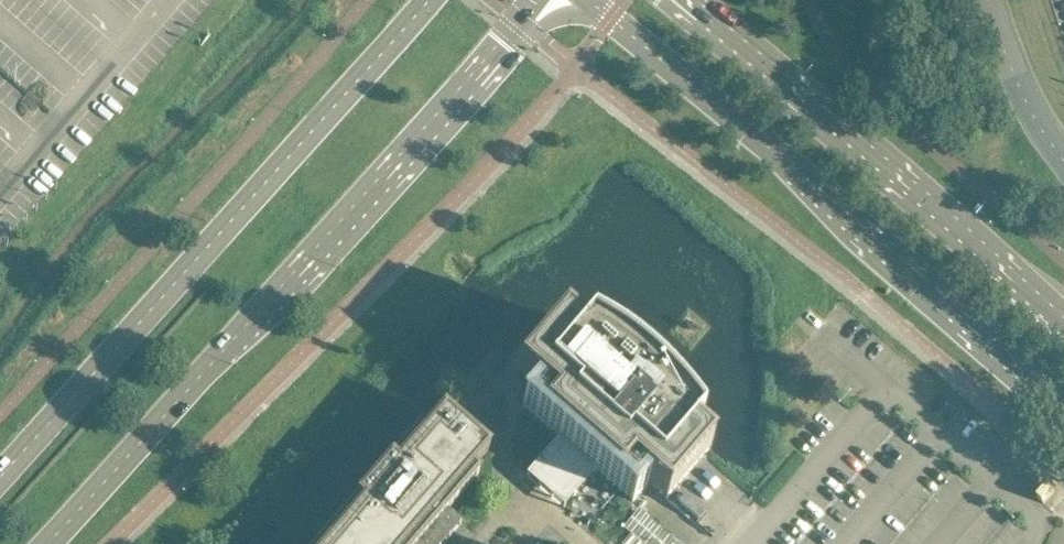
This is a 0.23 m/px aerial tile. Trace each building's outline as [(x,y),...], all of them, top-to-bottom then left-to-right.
[(692,435),(700,426),(696,420),(688,410),(682,403),(677,397),(671,391),(663,383),(657,377),(651,371),(644,365),(638,361),(630,355),(622,349),(614,344),(605,339),(597,334),(590,330),(582,339),(564,323),(519,374),(538,390),(522,408),(562,442),(540,467),(572,494),(593,469),(633,503),(648,486),(666,501),(710,450),(692,435)] [(427,534),(428,535),(429,535),(430,536),(431,536),(433,535),(434,534),(435,534),(435,533),(436,532),(436,531),(436,530),(436,529),(435,528),(435,527),(434,527),(478,475),(473,470),(488,452),(444,413),(428,431),(422,426),(320,543),(419,543),(427,534)]
